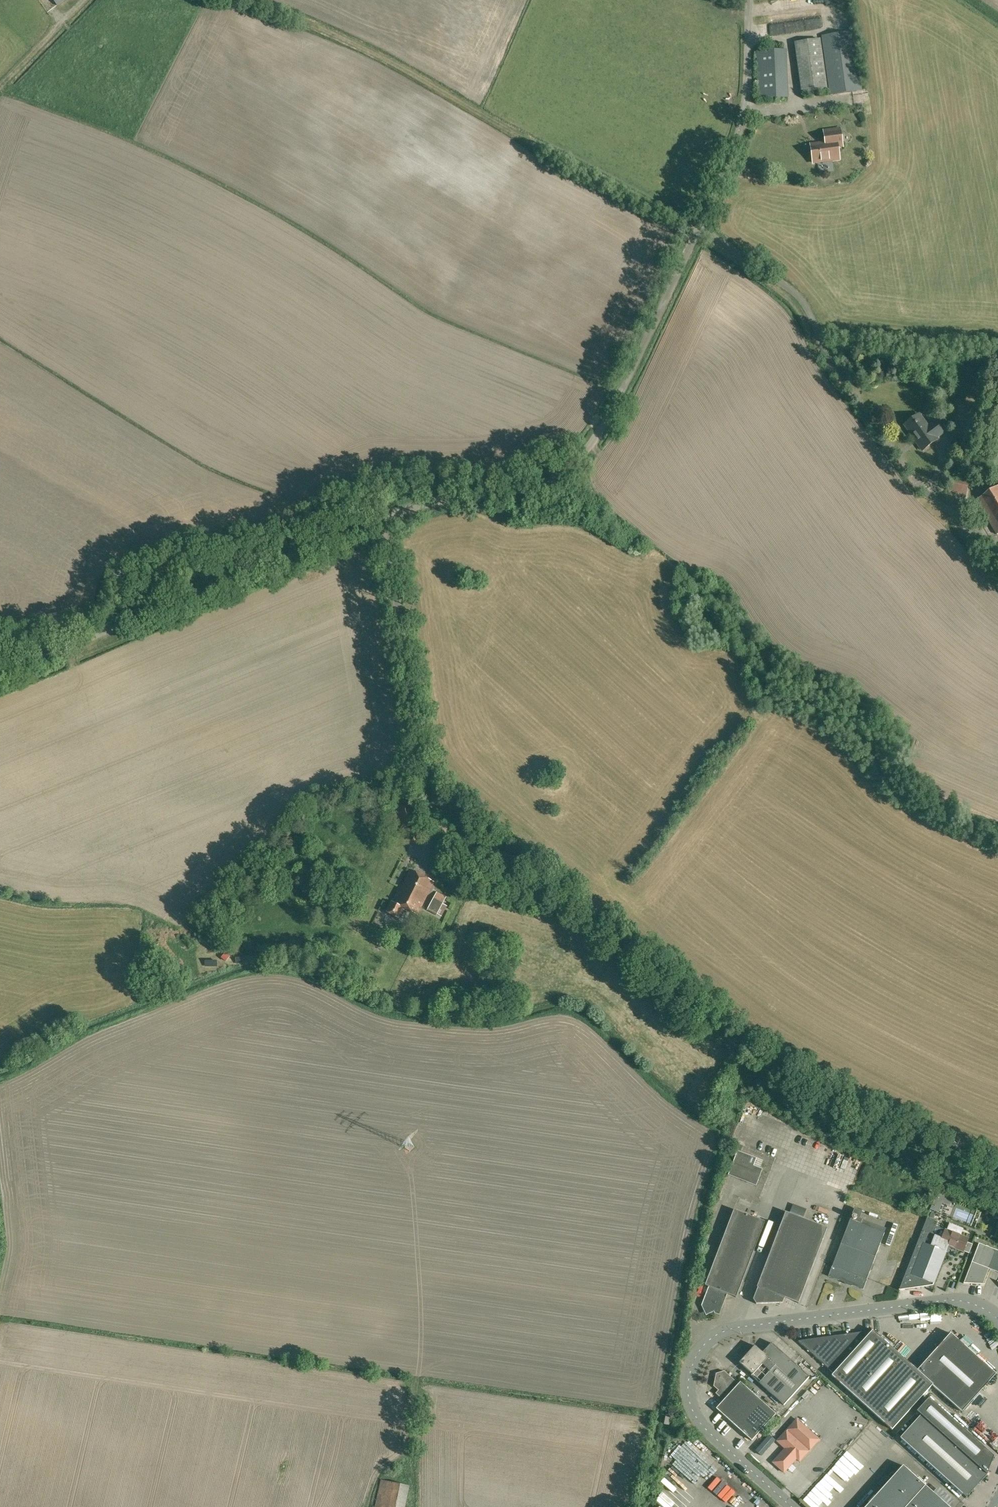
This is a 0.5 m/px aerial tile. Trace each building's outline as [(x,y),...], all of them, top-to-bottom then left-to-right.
[(861,90),(859,70),(853,31),(822,35),(830,95),(861,90)] [(827,89),(820,39),(795,43),(802,93),(827,89)] [(787,98),(785,50),(757,51),(759,99),(787,98)] [(842,146),(840,128),(824,131),(826,145),(820,146),(820,143),(811,145),(813,163),(839,159),(838,146),(842,146)] [(936,438),(943,433),(934,422),(928,426),(919,414),(904,425),(917,443),(922,450),(937,439),(936,438)] [(967,495),(969,480),(951,476),(948,491),(967,495)] [(976,501),(997,535),(997,534),(997,487),(976,501)] [(972,533),(966,539),(973,548),(979,541),(972,533)] [(417,915),(433,882),(410,870),(394,904),(391,903),(387,913),(398,919),(403,908),(417,915)] [(437,892),(433,900),(442,905),(447,897),(437,892)] [(737,1151),(732,1164),(739,1166),(735,1176),(747,1181),(746,1182),(756,1186),(762,1169),(754,1166),(756,1158),(748,1155),(737,1151)] [(884,1233),(886,1228),(857,1218),(860,1211),(854,1208),(850,1220),(848,1223),(832,1265),(828,1276),(863,1290),(867,1279),(884,1233)] [(734,1210),(706,1282),(705,1286),(709,1287),(701,1305),(706,1315),(722,1308),(727,1294),(736,1297),(765,1222),(734,1210)] [(756,1304),(782,1303),(785,1298),(798,1303),(827,1228),(786,1212),(757,1287),(758,1288),(753,1300),(756,1304)] [(927,1217),(922,1231),(927,1233),(931,1235),(935,1225),(933,1224),(935,1220),(932,1219),(927,1217)] [(927,1233),(924,1243),(943,1250),(946,1244),(951,1247),(963,1251),(968,1239),(960,1236),(962,1229),(958,1227),(950,1224),(947,1231),(945,1230),(942,1239),(941,1241),(937,1240),(938,1237),(931,1235),(927,1233)] [(922,1231),(899,1290),(899,1291),(900,1290),(900,1289),(901,1287),(906,1289),(906,1290),(908,1289),(915,1288),(916,1286),(921,1288),(924,1280),(931,1283),(931,1286),(932,1286),(933,1286),(934,1284),(946,1251),(943,1250),(924,1243),(927,1233),(922,1231)] [(989,1269),(997,1273),(997,1251),(979,1244),(964,1283),(963,1283),(985,1285),(985,1284),(983,1284),(989,1269)] [(832,1376),(856,1397),(892,1430),(932,1385),(962,1412),(996,1374),(951,1333),(917,1370),(873,1330),(871,1332),(870,1331),(799,1341),(798,1342),(833,1374),(832,1376)] [(747,1355),(739,1363),(752,1374),(751,1375),(784,1405),(809,1377),(771,1343),(762,1353),(755,1346),(750,1350),(746,1351),(747,1355)] [(740,1430),(764,1403),(740,1382),(738,1384),(724,1371),(716,1373),(713,1386),(718,1390),(716,1393),(723,1400),(716,1409),(740,1430)] [(816,1383),(822,1389),(827,1383),(821,1378),(816,1383)] [(927,1421),(906,1443),(966,1497),(987,1475),(994,1457),(993,1457),(929,1398),(917,1412),(927,1421)] [(776,1414),(764,1403),(740,1430),(752,1441),(776,1414)] [(777,1457),(773,1462),(784,1473),(796,1459),(800,1462),(809,1451),(820,1439),(797,1419),(794,1422),(786,1431),(777,1441),(785,1449),(777,1457)] [(850,1451),(822,1482),(838,1496),(847,1486),(853,1479),(845,1471),(850,1466),(861,1476),(868,1468),(850,1451)] [(903,1465),(866,1506),(949,1506),(903,1465)] [(816,1506),(831,1506),(814,1492),(807,1499),(816,1506)]
